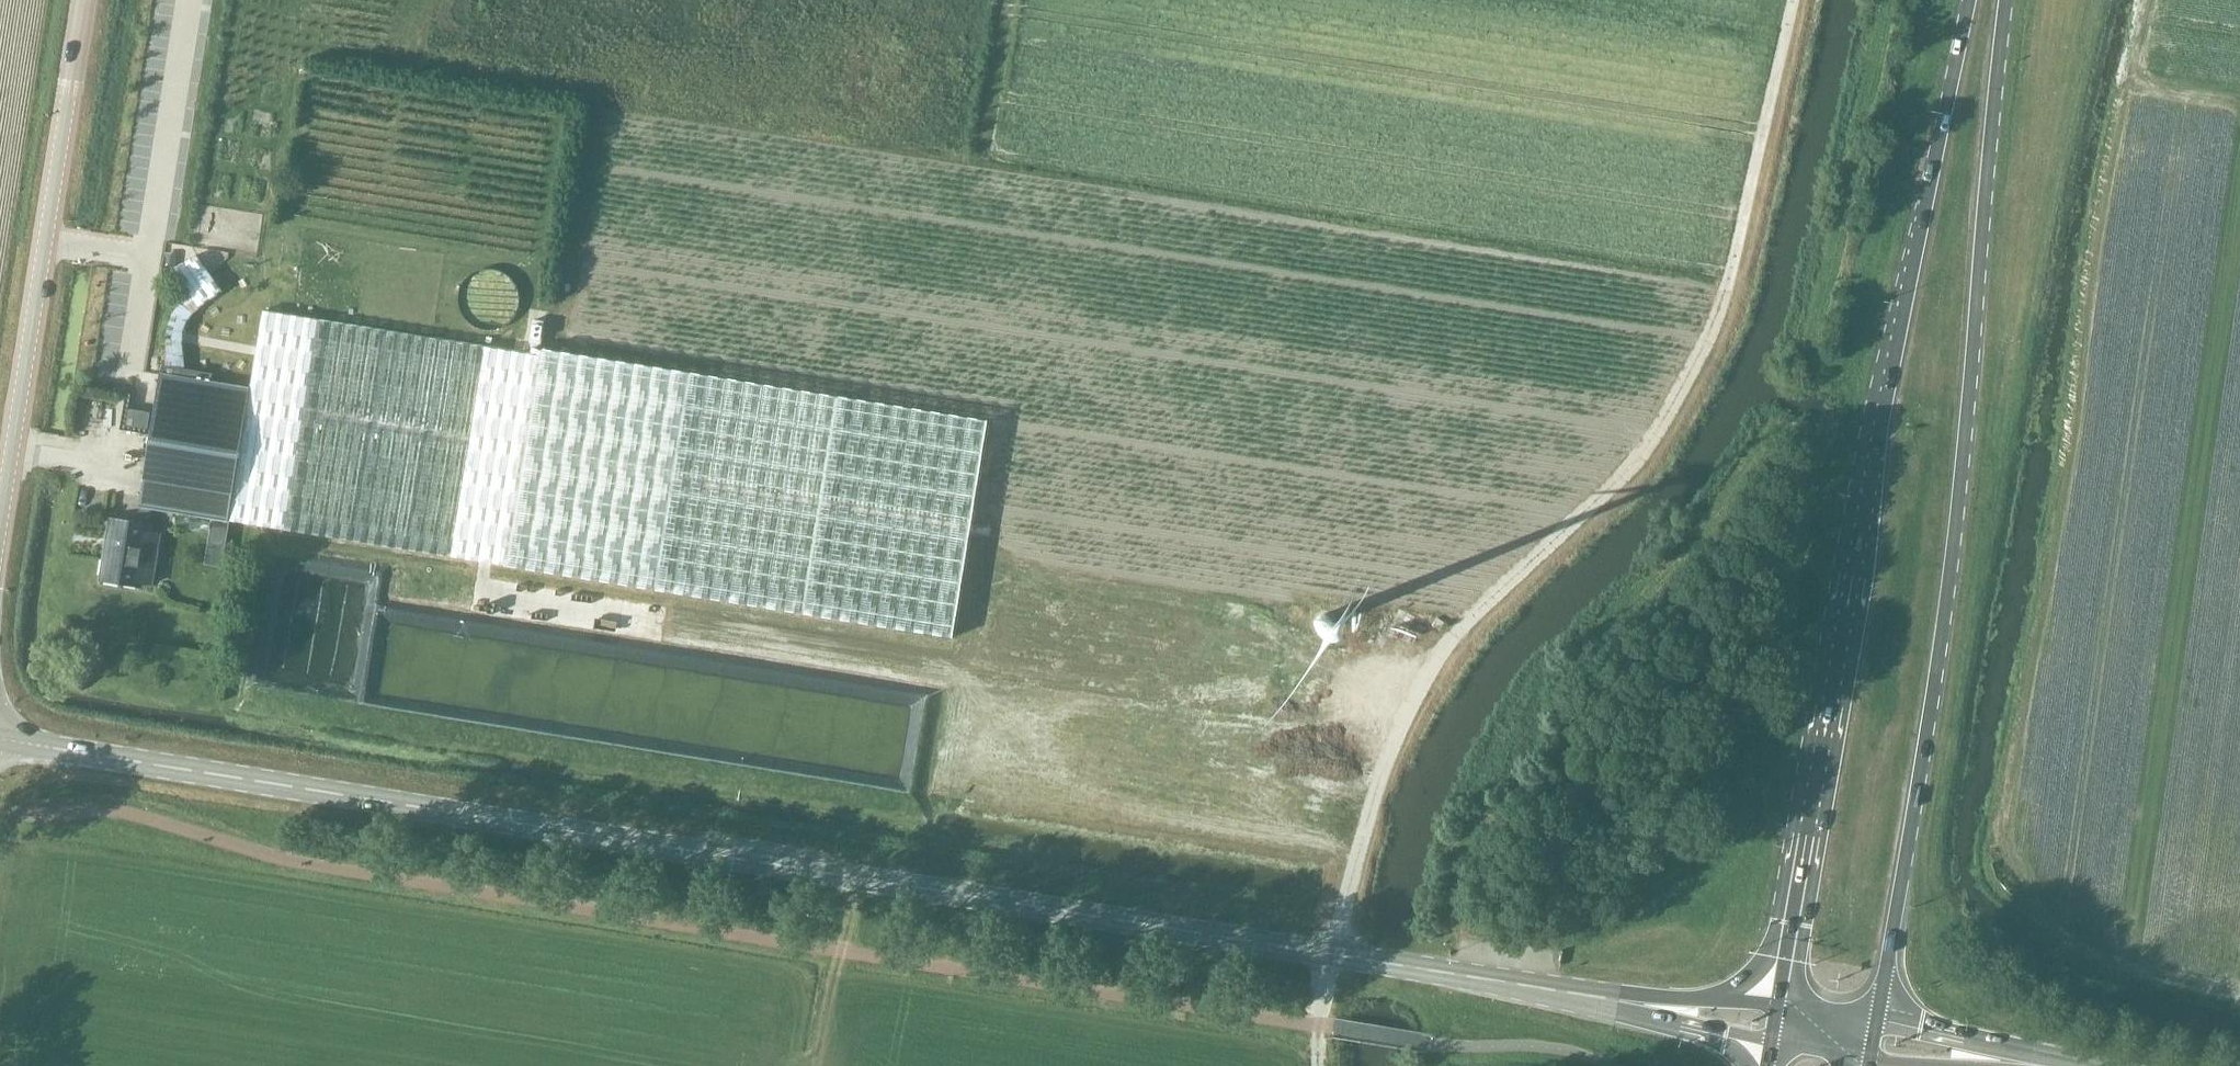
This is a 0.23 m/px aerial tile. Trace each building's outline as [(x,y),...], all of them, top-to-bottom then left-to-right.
[(247,340),(247,339),(247,334),(245,327),(242,322),(239,318),(234,313),(227,310),(218,308),(212,308),(205,310),(196,315),(191,321),(188,325),(186,330),(185,337),(185,344),(186,349),(189,355),(192,359),(197,364),(204,368),(209,370),(215,370),(220,370),(226,369),(234,365),(238,362),(241,358),(245,352),(247,346),(247,340)] [(138,507),(136,520),(149,522),(151,508),(179,513),(211,518),(228,521),(395,547),(503,565),(510,517),(537,354),(357,325),(262,309),(249,387),(212,381),(214,372),(163,364),(161,373),(159,373),(138,507)] [(510,517),(503,565),(952,637),(986,421),(541,349),(540,354),(537,354),(510,517)] [(157,372),(144,370),(142,381),(155,383),(157,372)] [(179,513),(177,526),(208,531),(211,518),(179,513)] [(108,516),(98,581),(142,588),(142,583),(152,585),(157,556),(147,554),(152,523),(108,516)] [(208,531),(206,546),(223,549),(228,522),(228,521),(211,518),(208,531)] [(1316,621),(1316,622),(1316,623),(1316,624),(1317,624),(1317,625),(1317,626),(1318,626),(1318,627),(1319,627),(1319,628),(1320,628),(1321,628),(1321,629),(1322,629),(1323,629),(1324,629),(1325,629),(1326,629),(1327,628),(1328,628),(1328,627),(1329,627),(1329,626),(1330,625),(1330,624),(1331,624),(1331,623),(1331,622),(1331,621),(1331,620),(1330,620),(1330,619),(1330,618),(1329,618),(1329,617),(1328,616),(1327,615),(1326,615),(1325,615),(1324,615),(1323,615),(1322,615),(1321,615),(1320,615),(1320,616),(1319,616),(1318,617),(1317,618),(1317,619),(1316,620),(1316,621)]
